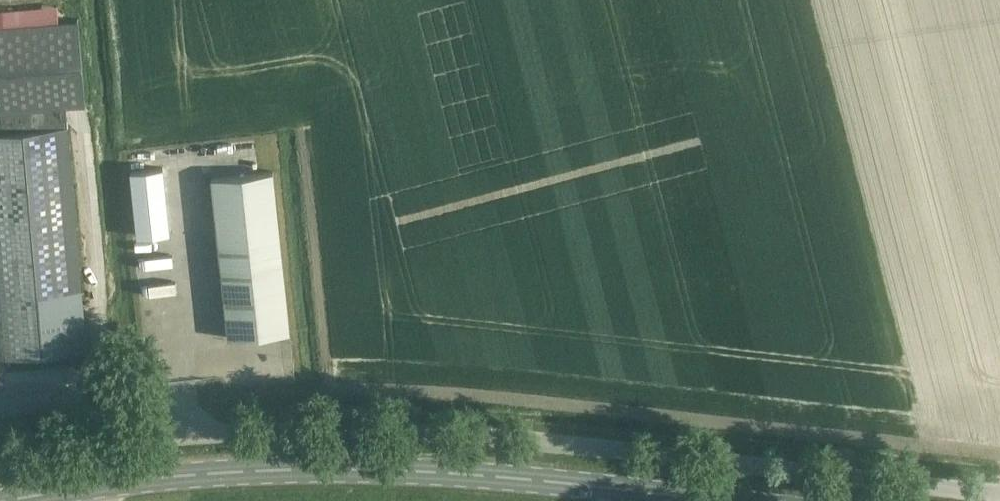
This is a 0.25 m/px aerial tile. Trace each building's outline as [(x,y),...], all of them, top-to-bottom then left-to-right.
[(65,104),(85,103),(77,18),(0,25),(0,356),(86,349),(65,104)] [(130,170),(136,235),(169,231),(162,167),(130,170)] [(211,176),(227,337),(289,331),(272,170),(211,176)]
